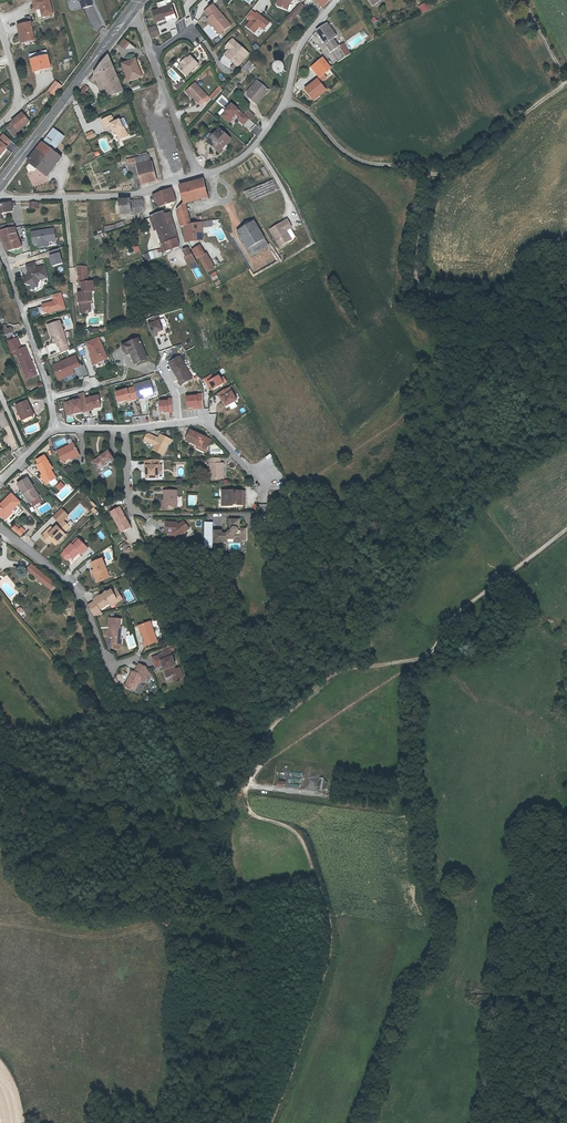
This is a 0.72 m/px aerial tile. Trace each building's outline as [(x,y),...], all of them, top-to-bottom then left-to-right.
[(34,6),(39,4),(40,8),(42,16),(52,13),(49,0),(33,0),(34,6)] [(302,0),(293,9),(297,13),(306,5),(302,0)] [(157,20),(166,17),(171,14),(172,18),(177,16),(172,2),(153,9),(157,20)] [(216,25),(214,27),(219,34),(230,25),(213,4),(205,11),(210,17),(216,25)] [(427,4),(419,7),(422,14),(430,10),(427,4)] [(266,32),(272,24),(254,9),(246,18),(250,21),(246,27),(257,35),(262,29),(266,32)] [(291,20),(297,13),(293,9),(290,12),(287,16),(291,20)] [(369,20),(375,28),(380,24),(374,16),(369,20)] [(207,19),(214,27),(216,25),(210,17),(207,19)] [(179,31),(184,30),(182,21),(176,22),(179,31)] [(28,28),(27,22),(14,26),(16,31),(28,28)] [(317,30),(339,61),(351,53),(344,42),(340,46),(334,38),(338,35),(328,22),(317,30)] [(157,25),(148,28),(152,37),(160,34),(157,25)] [(16,31),(16,34),(19,34),(21,41),(31,38),(28,28),(16,31)] [(125,39),(120,46),(127,50),(131,44),(125,39)] [(230,67),(233,70),(237,67),(244,59),(240,56),(245,51),(232,39),(226,46),(229,49),(231,51),(226,56),(234,64),(230,67)] [(206,52),(211,48),(205,41),(200,45),(206,52)] [(45,51),(29,55),(33,72),(50,68),(45,51)] [(248,54),(245,51),(240,56),(244,59),(248,54)] [(111,91),(103,95),(105,99),(107,98),(125,91),(124,88),(123,88),(118,78),(114,68),(109,55),(98,69),(106,88),(109,87),(111,91)] [(198,64),(190,55),(187,58),(186,57),(182,60),(184,62),(181,64),(178,67),(186,75),(198,64)] [(330,66),(322,56),(311,66),(319,75),(322,73),(330,66)] [(123,64),(125,70),(129,80),(141,76),(135,58),(123,63),(123,64)] [(250,60),(241,70),(247,75),(256,65),(250,60)] [(277,66),(276,70),(279,73),(284,72),(285,67),(282,64),(277,66)] [(172,68),(167,73),(177,83),(182,78),(172,68)] [(96,78),(103,95),(111,91),(109,87),(106,88),(98,69),(90,80),(93,82),(96,78)] [(319,75),(316,78),(319,81),(325,76),(322,73),(319,75)] [(256,101),(265,91),(267,93),(270,90),(259,79),(250,89),(253,93),(251,95),(256,101)] [(56,81),(49,91),(55,96),(62,86),(56,81)] [(182,81),(175,88),(179,92),(186,85),(182,81)] [(316,90),(310,95),(315,101),(321,96),(320,95),(326,90),(318,81),(315,83),(313,81),(310,83),(316,90)] [(209,97),(194,82),(186,90),(198,103),(199,102),(202,105),(209,97)] [(310,83),(304,88),(310,95),(316,90),(310,83)] [(220,85),(209,96),(213,99),(222,90),(220,85)] [(88,95),(85,92),(82,90),(79,94),(85,99),(88,95)] [(267,93),(265,91),(256,101),(258,103),(267,93)] [(236,118),(245,127),(251,120),(233,103),(226,111),(224,108),(219,114),(230,125),(236,118)] [(78,104),(74,106),(79,117),(83,115),(78,104)] [(252,121),(256,117),(250,110),(246,114),(252,121)] [(7,127),(14,136),(30,121),(23,114),(7,127)] [(120,120),(114,123),(111,116),(102,121),(105,128),(110,126),(112,125),(115,133),(116,132),(120,141),(128,137),(125,128),(123,129),(120,120)] [(256,125),(251,131),(257,136),(262,130),(256,125)] [(53,128),(42,143),(53,151),(64,137),(53,128)] [(217,128),(215,130),(222,139),(224,142),(227,138),(217,128)] [(214,149),(222,139),(215,130),(206,142),(214,149)] [(164,131),(151,136),(155,148),(168,143),(168,141),(175,138),(173,131),(165,134),(164,131)] [(1,160),(15,143),(4,134),(0,139),(0,159),(1,160)] [(52,161),(56,164),(61,158),(53,151),(42,143),(27,163),(42,174),(52,161)] [(127,166),(135,164),(142,186),(157,182),(152,164),(150,164),(148,157),(126,163),(127,166)] [(46,177),(56,164),(52,161),(42,174),(46,177)] [(264,166),(260,168),(265,179),(269,177),(264,166)] [(180,186),(184,204),(184,205),(188,204),(186,198),(206,192),(204,180),(180,186)] [(172,189),(160,192),(164,206),(176,202),(172,189)] [(160,207),(164,206),(160,192),(154,194),(155,198),(157,199),(160,207)] [(186,198),(188,204),(207,198),(206,192),(186,198)] [(122,201),(123,215),(143,212),(147,209),(145,200),(132,202),(132,200),(125,201),(122,201)] [(12,210),(11,208),(15,207),(14,204),(11,205),(11,204),(8,204),(0,206),(0,213),(12,210)] [(189,226),(184,205),(184,204),(176,212),(180,226),(184,226),(189,226)] [(163,245),(177,239),(173,223),(167,225),(164,215),(162,212),(155,215),(151,216),(151,218),(155,230),(158,230),(163,245)] [(170,213),(164,215),(167,225),(173,223),(170,213)] [(285,230),(286,229),(291,226),(287,218),(270,228),(280,245),(290,239),(287,236),(285,235),(285,234),(285,230)] [(250,254),(257,250),(268,244),(254,220),(239,229),(236,231),(243,242),(250,254)] [(18,234),(14,224),(0,228),(0,232),(3,239),(18,234)] [(184,226),(184,242),(193,242),(202,242),(202,233),(195,233),(195,225),(189,226),(184,226)] [(32,232),(34,245),(38,245),(39,249),(50,247),(49,243),(57,242),(56,229),(32,232)] [(24,247),(18,234),(3,239),(8,250),(24,247)] [(180,248),(177,239),(163,245),(166,252),(180,248)] [(199,259),(204,256),(199,247),(194,250),(199,259)] [(162,250),(145,253),(147,261),(163,258),(162,250)] [(190,250),(186,252),(189,257),(188,257),(191,264),(198,261),(191,250),(190,250)] [(62,254),(51,257),(54,268),(65,265),(62,254)] [(36,262),(20,267),(27,288),(40,285),(39,282),(49,279),(45,265),(38,267),(36,262)] [(88,282),(87,270),(78,271),(80,283),(82,283),(88,282)] [(216,271),(210,275),(214,282),(220,278),(216,271)] [(85,313),(90,312),(89,302),(93,301),(92,291),(95,291),(93,281),(88,282),(82,283),(83,292),(85,313)] [(45,315),(67,310),(63,293),(53,296),(54,302),(42,305),(45,315)] [(148,320),(155,337),(166,333),(159,315),(148,320)] [(54,335),(56,341),(58,346),(59,346),(66,343),(67,343),(59,320),(47,324),(51,336),(54,335)] [(2,336),(12,333),(9,324),(0,327),(0,332),(2,336)] [(96,338),(84,343),(89,355),(89,360),(91,365),(105,360),(96,338)] [(123,345),(126,351),(130,349),(132,353),(136,363),(147,357),(139,338),(123,345)] [(9,353),(13,351),(15,355),(22,374),(32,370),(24,347),(20,349),(16,339),(5,343),(9,353)] [(66,343),(59,346),(61,353),(69,350),(66,343)] [(73,356),(50,365),(56,380),(71,374),(69,370),(77,367),(73,356)] [(182,359),(171,365),(182,387),(193,381),(182,359)] [(32,370),(22,374),(24,379),(34,375),(32,370)] [(216,397),(229,389),(223,376),(209,384),(216,397)] [(134,385),(114,390),(116,401),(126,399),(126,401),(154,394),(150,379),(133,383),(134,385)] [(100,407),(98,393),(84,396),(83,392),(77,393),(78,397),(63,400),(66,414),(100,407)] [(202,394),(184,395),(184,409),(203,408),(202,394)] [(172,398),(157,398),(158,413),(172,412),(172,398)] [(25,403),(14,408),(20,422),(31,417),(25,403)] [(185,440),(196,445),(206,449),(211,439),(190,430),(185,440)] [(143,440),(148,442),(150,441),(153,443),(153,444),(154,446),(152,449),(163,454),(168,443),(169,444),(171,439),(159,434),(157,439),(155,437),(156,437),(148,433),(146,434),(143,440)] [(68,462),(72,460),(71,457),(79,453),(74,443),(58,451),(63,462),(67,461),(68,462)] [(19,449),(13,453),(16,458),(22,454),(19,449)] [(99,475),(103,472),(108,468),(107,465),(115,460),(109,451),(93,462),(98,470),(97,471),(98,473),(99,475)] [(38,467),(43,475),(41,476),(46,485),(49,483),(51,486),(53,487),(57,484),(57,483),(56,479),(51,470),(53,469),(48,461),(45,456),(37,461),(40,465),(38,467)] [(220,462),(220,456),(210,457),(210,478),(224,478),(223,462),(220,462)] [(147,469),(146,473),(147,478),(158,478),(158,471),(157,465),(159,465),(159,459),(144,459),(144,469),(147,469)] [(66,474),(72,471),(68,465),(63,468),(66,474)] [(27,478),(17,484),(29,503),(39,497),(27,478)] [(177,507),(177,490),(163,490),(163,507),(177,507)] [(234,490),(225,490),(222,494),(222,502),(225,505),(234,506),(234,504),(237,504),(237,505),(245,505),(245,500),(242,500),(242,496),(245,496),(245,491),(237,491),(237,492),(234,492),(234,490)] [(0,505),(0,514),(4,518),(8,514),(7,513),(16,505),(17,506),(21,502),(12,494),(0,505)] [(36,508),(40,514),(50,507),(47,501),(36,508)] [(8,514),(4,518),(5,520),(13,513),(14,513),(19,509),(19,508),(17,506),(16,505),(7,513),(8,514)] [(131,527),(120,507),(111,513),(122,532),(131,527)] [(232,530),(231,530),(230,530),(229,531),(229,532),(229,533),(223,533),(223,530),(215,530),(215,540),(219,540),(219,542),(228,542),(228,539),(235,539),(235,537),(242,537),(241,534),(247,534),(247,528),(240,528),(240,519),(231,519),(231,526),(233,528),(232,528),(232,529),(232,530),(233,530),(232,530)] [(180,536),(184,533),(183,531),(189,526),(184,520),(180,523),(178,523),(178,522),(167,521),(166,532),(176,532),(180,536)] [(52,539),(57,544),(65,536),(63,534),(69,528),(63,522),(57,527),(56,527),(53,530),(48,535),(45,532),(40,537),(47,544),(49,541),(52,539)] [(77,552),(79,554),(81,555),(87,549),(78,541),(73,547),(71,545),(63,552),(71,560),(77,552)] [(72,561),(79,554),(77,552),(71,560),(72,561)] [(97,580),(99,584),(109,578),(104,570),(106,569),(101,560),(91,565),(95,572),(94,576),(93,576),(95,581),(97,580)] [(32,575),(44,584),(48,578),(37,569),(32,575)] [(497,573),(492,577),(495,582),(500,578),(497,573)] [(100,615),(97,610),(109,603),(115,600),(116,602),(121,599),(117,593),(112,595),(110,590),(99,597),(98,596),(91,599),(93,602),(86,606),(92,617),(100,615)] [(119,638),(120,631),(119,631),(119,627),(120,620),(109,619),(107,635),(111,635),(112,637),(112,638),(112,643),(113,643),(120,644),(120,639),(119,638)] [(156,643),(149,622),(138,626),(141,634),(144,642),(142,642),(144,647),(156,643)] [(155,668),(162,666),(163,665),(165,669),(163,670),(166,679),(176,675),(173,667),(175,666),(170,651),(158,655),(159,656),(152,658),(155,668)] [(138,664),(134,673),(131,672),(124,687),(135,693),(140,682),(142,677),(145,678),(147,674),(145,668),(138,664)] [(289,771),(288,786),(299,787),(299,784),(290,783),(291,776),(295,777),(296,776),(300,776),(301,772),(289,771)]
